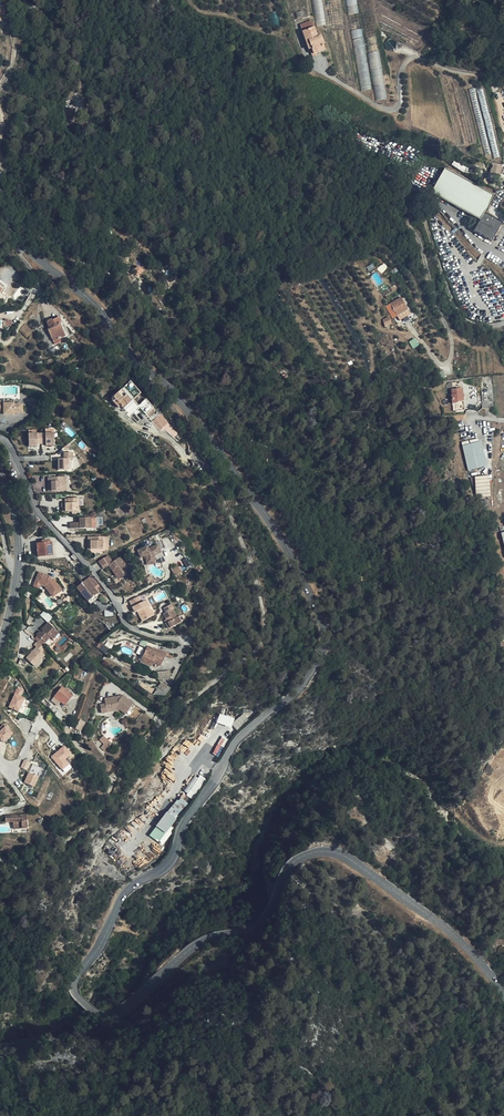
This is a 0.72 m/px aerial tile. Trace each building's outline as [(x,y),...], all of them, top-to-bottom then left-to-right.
[(302,0),(293,0),(297,18),(305,16),(302,0)] [(315,16),(316,25),(324,25),(326,25),(327,28),(335,26),(345,24),(341,0),(312,0),(315,16)] [(357,0),(345,0),(361,91),(373,89),(357,0)] [(388,99),(371,1),(360,3),(377,101),(388,99)] [(314,27),(312,21),(301,25),(303,31),(309,49),(312,48),(314,53),(326,49),(322,36),(318,38),(314,27)] [(477,87),(471,89),(485,155),(492,154),(493,158),(500,157),(484,88),(477,90),(477,87)] [(75,109),(67,108),(66,118),(73,119),(73,113),(75,113),(75,109)] [(460,170),(464,167),(456,160),(453,163),(460,170)] [(434,191),(470,213),(475,216),(482,220),(480,224),(476,231),(494,242),(503,225),(503,224),(487,213),(497,195),(449,166),(434,191)] [(482,220),(475,216),(473,220),(480,224),(482,220)] [(143,272),(139,267),(134,271),(138,276),(143,272)] [(377,272),(371,278),(377,285),(383,280),(377,272)] [(408,309),(401,297),(391,303),(397,315),(408,309)] [(395,316),(397,315),(391,303),(388,305),(395,316)] [(408,309),(397,315),(400,319),(410,313),(408,309)] [(392,324),(389,317),(383,320),(386,327),(392,324)] [(67,335),(60,318),(52,321),(52,320),(47,322),(50,329),(48,329),(55,344),(63,341),(61,338),(67,335)] [(410,341),(414,348),(420,344),(416,338),(410,341)] [(141,392),(131,381),(124,387),(135,398),(141,392)] [(464,409),(462,388),(451,389),(446,390),(447,395),(452,395),(453,410),(464,409)] [(132,401),(122,390),(112,399),(112,400),(113,401),(114,401),(115,401),(119,407),(121,405),(125,408),(132,401)] [(151,415),(157,410),(146,398),(140,404),(151,415)] [(5,413),(5,414),(15,413),(15,412),(24,411),(23,402),(15,403),(14,402),(4,403),(0,401),(0,411),(5,413)] [(160,413),(157,410),(151,415),(154,418),(160,413)] [(55,446),(54,433),(46,434),(41,434),(37,434),(29,434),(29,447),(38,446),(38,444),(42,444),(46,444),(46,446),(55,446)] [(487,466),(481,441),(462,446),(468,470),(487,466)] [(69,470),(69,459),(65,459),(59,459),(59,470),(69,470)] [(490,497),(488,476),(475,476),(476,497),(490,497)] [(66,481),(66,477),(48,478),(48,482),(52,482),(52,491),(61,491),(60,481),(66,481)] [(79,511),(78,498),(69,499),(69,503),(66,503),(66,511),(73,511),(73,514),(77,514),(77,511),(79,511)] [(92,528),(91,518),(80,518),(80,523),(78,523),(71,523),(71,529),(87,528),(92,528)] [(94,537),(89,536),(88,550),(90,552),(102,552),(102,549),(91,549),(92,541),(94,541),(94,537)] [(104,537),(94,537),(94,541),(92,541),(91,549),(102,549),(104,549),(104,537)] [(50,542),(50,540),(43,541),(43,543),(37,544),(38,557),(53,555),(52,542),(50,542)] [(162,552),(158,545),(149,549),(148,546),(138,551),(141,557),(148,555),(148,564),(156,564),(155,555),(162,552)] [(109,555),(99,562),(104,569),(110,565),(116,574),(118,578),(123,575),(124,577),(132,572),(122,557),(114,562),(109,555)] [(74,574),(57,569),(57,571),(56,571),(54,577),(72,581),(74,574)] [(48,576),(39,572),(36,581),(40,582),(44,584),(53,595),(61,589),(51,579),(52,579),(48,576)] [(98,585),(92,576),(82,582),(77,586),(87,601),(97,593),(93,588),(98,585)] [(141,602),(138,597),(130,601),(133,606),(141,602)] [(150,605),(147,600),(133,607),(136,612),(139,611),(140,613),(139,614),(143,621),(151,616),(149,612),(151,611),(148,606),(150,605)] [(174,608),(172,604),(164,608),(166,612),(164,614),(167,619),(168,622),(166,623),(169,629),(181,622),(179,616),(177,617),(173,609),(174,608)] [(49,622),(53,617),(46,610),(41,614),(49,622)] [(59,633),(48,622),(44,626),(46,628),(43,630),(41,632),(40,631),(37,634),(38,636),(35,639),(38,642),(35,645),(37,647),(26,658),(34,666),(45,655),(41,652),(45,648),(41,645),(44,641),(45,643),(50,647),(62,635),(59,633)] [(161,665),(167,653),(158,649),(158,650),(147,646),(142,656),(153,661),(161,665)] [(153,661),(142,656),(140,661),(151,666),(153,661)] [(171,670),(158,671),(159,680),(171,678),(171,670)] [(162,681),(156,692),(165,697),(171,687),(162,681)] [(18,686),(16,693),(23,695),(25,689),(18,686)] [(66,690),(62,686),(59,690),(52,700),(58,705),(61,701),(65,705),(73,695),(68,691),(69,689),(68,688),(66,690)] [(59,690),(57,688),(47,701),(49,703),(50,703),(52,700),(59,690)] [(20,711),(26,697),(15,693),(9,707),(20,711)] [(101,712),(106,711),(106,708),(113,707),(116,706),(126,713),(133,719),(142,708),(134,702),(123,694),(121,697),(118,695),(104,697),(105,702),(100,703),(101,712)] [(81,719),(76,728),(82,730),(86,721),(81,719)] [(0,731),(0,737),(4,742),(14,733),(6,725),(0,731)] [(105,735),(101,740),(105,743),(102,747),(105,750),(112,743),(105,735)] [(66,759),(72,754),(65,746),(52,757),(63,770),(70,764),(66,759)] [(25,760),(22,767),(28,770),(32,762),(25,760)] [(33,763),(30,771),(40,776),(43,767),(33,763)] [(30,773),(26,782),(35,786),(40,777),(30,773)] [(196,773),(184,791),(188,793),(187,794),(193,798),(206,780),(196,773)] [(180,796),(150,835),(159,842),(189,803),(180,796)] [(27,813),(6,815),(6,822),(13,821),(14,829),(28,827),(27,813)]
